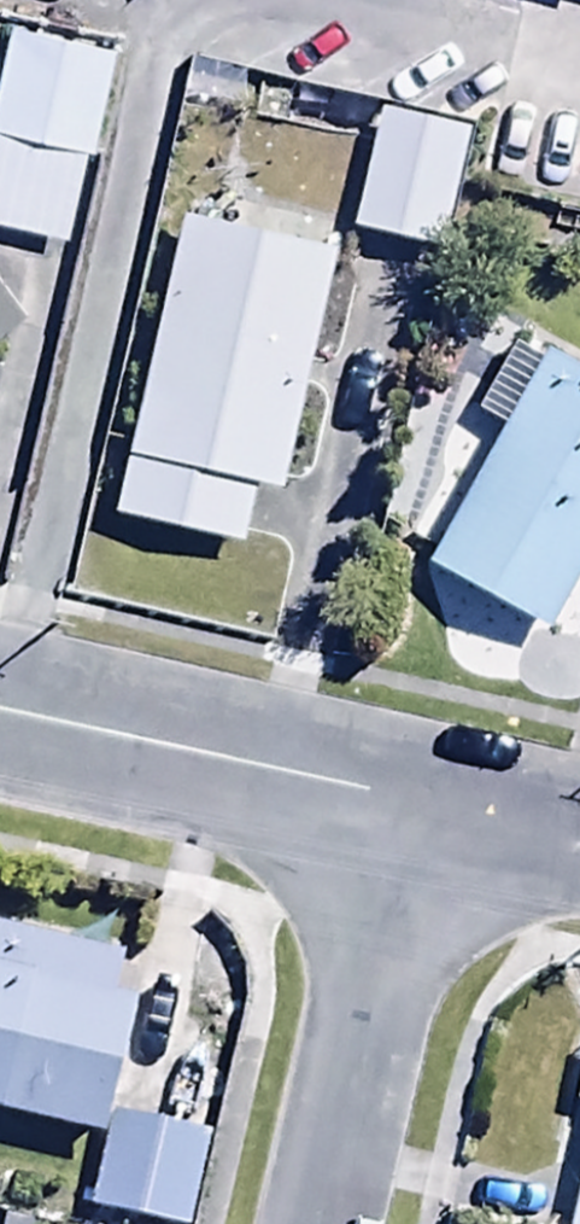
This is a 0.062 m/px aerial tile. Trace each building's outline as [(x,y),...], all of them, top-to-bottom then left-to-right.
[(1,21),(0,27),(0,222),(64,235),(103,42),(1,21)] [(462,121),(373,101),(345,226),(434,246),(462,121)] [(105,511),(229,540),(244,477),(274,484),(333,235),(179,198),(105,511)] [(13,314),(0,298),(0,325),(13,314)] [(466,405),(494,420),(417,560),(543,629),(579,560),(579,377),(504,335),(466,405)] [(0,923),(0,1112),(91,1132),(122,994),(110,991),(120,950),(0,923)] [(102,1110),(80,1203),(171,1223),(180,1223),(201,1133),(102,1110)] [(559,1223),(579,1223),(579,1130),(559,1223)]
